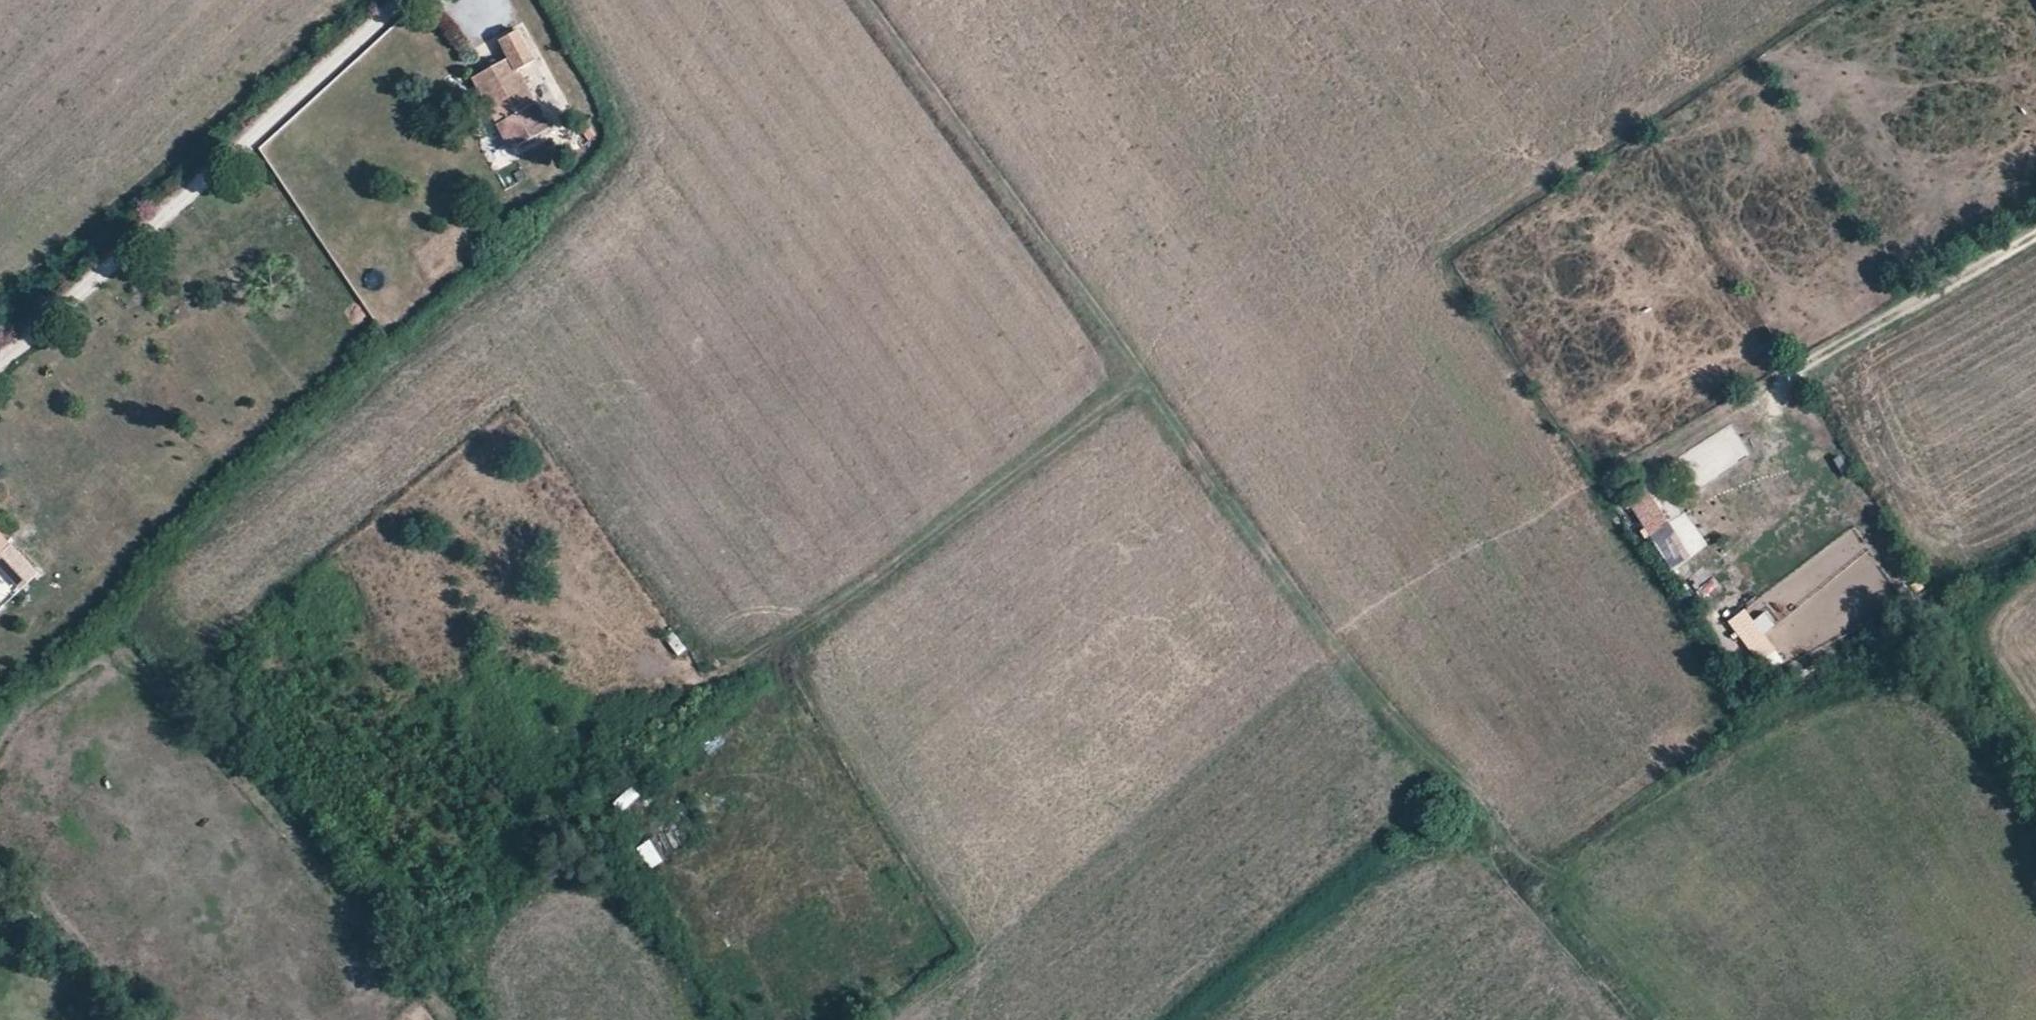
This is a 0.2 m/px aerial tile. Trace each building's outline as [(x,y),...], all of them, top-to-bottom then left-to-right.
[(516,31),(501,40),(509,55),(494,64),(472,76),(514,151),(554,129),(520,68),(533,61),(516,31)] [(485,150),(492,164),(510,154),(503,141),(485,150)] [(1731,423),(1677,459),(1697,488),(1750,453),(1731,423)] [(1629,499),(1647,526),(1665,514),(1647,487),(1629,499)] [(1661,536),(1690,563),(1700,553),(1671,526),(1661,536)] [(21,590),(38,574),(0,532),(0,567),(21,590)] [(1726,622),(1760,666),(1777,653),(1743,608),(1726,622)] [(654,838),(638,846),(650,870),(665,862),(654,838)]
